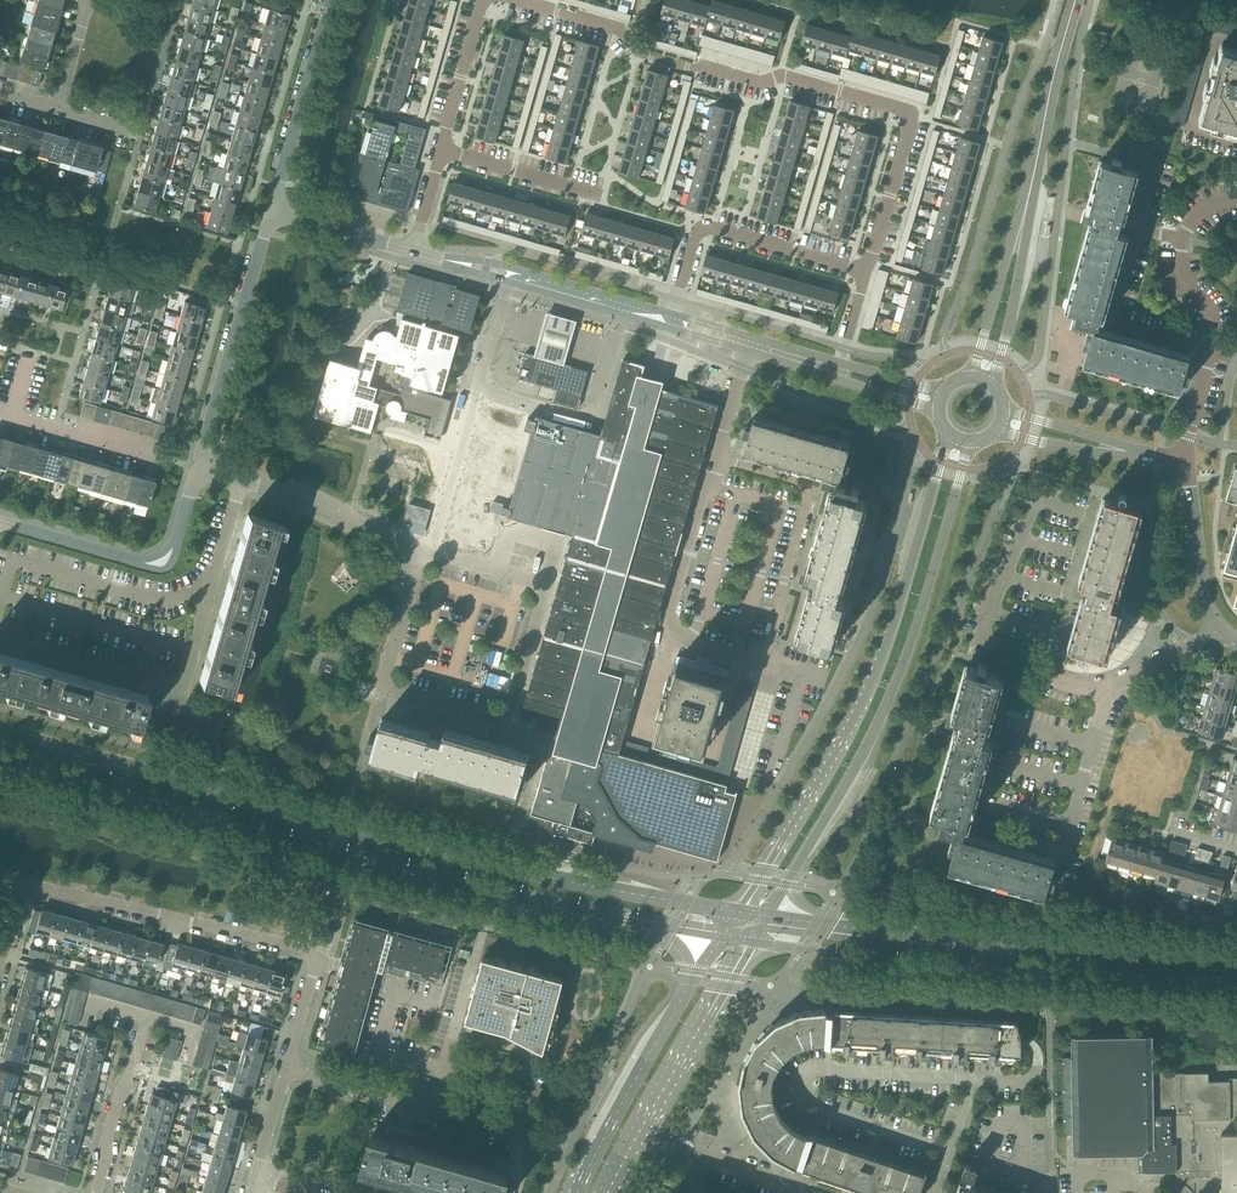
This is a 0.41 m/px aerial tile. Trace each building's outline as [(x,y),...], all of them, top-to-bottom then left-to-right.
[(192,3),(213,9),(216,0),(193,0),(192,3)] [(409,3),(429,9),(431,0),(410,0),(409,3)] [(677,17),(681,0),(665,0),(661,13),(677,17)] [(691,21),(697,2),(690,0),(681,0),(677,17),(691,21)] [(722,23),(727,4),(715,0),(712,0),(711,6),(707,19),(708,19),(722,23)] [(37,1),(34,12),(58,19),(61,8),(37,1)] [(252,4),(246,2),(243,10),(250,11),(252,4)] [(588,2),(586,8),(596,11),(598,5),(588,2)] [(706,26),(708,19),(707,19),(711,6),(697,2),(691,21),(706,26)] [(192,3),(188,17),(209,23),(213,9),(192,3)] [(409,3),(405,18),(425,23),(429,9),(409,3)] [(447,14),(454,16),(457,6),(450,4),(447,14)] [(722,23),(736,27),(742,8),(727,4),(722,23)] [(602,6),(601,12),(611,15),(612,9),(603,6),(602,6)] [(232,7),(230,13),(237,15),(239,9),(232,7)] [(736,27),(751,32),(756,12),(742,8),(736,27)] [(269,9),(265,23),(286,29),(290,15),(269,9)] [(617,10),(615,17),(625,19),(627,13),(617,10)] [(1212,29),(1218,30),(1222,17),(1202,11),(1200,19),(1213,23),(1212,28),(1212,29)] [(34,12),(30,24),(55,31),(58,19),(34,12)] [(751,32),(765,36),(771,16),(756,12),(751,32)] [(237,15),(230,13),(228,21),(235,23),(237,15)] [(771,16),(765,36),(780,40),(786,21),(771,16)] [(188,17),(184,32),(205,38),(209,23),(188,17)] [(1218,30),(1224,32),(1228,18),(1222,17),(1218,30)] [(405,18),(401,32),(420,38),(425,23),(405,18)] [(1224,32),(1230,34),(1234,20),(1228,18),(1224,32)] [(443,29),(450,30),(452,21),(446,19),(443,29)] [(1210,37),(1212,29),(1212,28),(1213,23),(1200,19),(1196,33),(1210,37)] [(265,23),(261,38),(282,44),(286,29),(265,23)] [(30,24),(27,36),(51,43),(55,31),(30,24)] [(239,24),(237,31),(244,33),(246,26),(239,24)] [(802,43),(817,47),(823,28),(807,24),(802,43)] [(817,47),(832,52),(837,32),(823,28),(817,47)] [(959,29),(956,38),(962,40),(965,31),(959,29)] [(849,49),(862,53),(868,34),(853,30),(851,36),(852,36),(848,49),(849,49)] [(1108,33),(1094,30),(1093,36),(1107,38),(1108,33)] [(244,33),(237,31),(235,38),(242,40),(244,33)] [(184,32),(180,46),(201,52),(205,38),(184,32)] [(401,32),(397,47),(416,52),(420,38),(401,32)] [(847,56),(849,49),(848,49),(852,36),(851,36),(837,32),(832,52),(847,56)] [(439,43),(445,45),(448,35),(442,33),(439,43)] [(556,33),(553,43),(559,45),(562,35),(556,33)] [(1208,43),(1210,37),(1196,33),(1194,39),(1208,43)] [(505,34),(501,49),(520,55),(525,39),(505,34)] [(703,34),(700,45),(706,47),(709,36),(703,34)] [(862,53),(877,58),(883,38),(868,34),(862,53)] [(224,35),(222,42),(229,44),(230,37),(224,35)] [(984,35),(980,50),(999,56),(1003,41),(984,35)] [(27,36),(24,47),(48,54),(51,43),(27,36)] [(261,38),(256,52),(277,58),(282,44),(261,38)] [(877,58),(891,62),(897,42),(883,38),(877,58)] [(654,39),(653,45),(663,48),(664,42),(654,39)] [(718,39),(714,49),(720,51),(723,40),(718,39)] [(1206,49),(1208,43),(1194,39),(1192,46),(1206,49)] [(580,40),(576,55),(595,60),(600,45),(580,40)] [(229,44),(222,42),(219,50),(226,52),(229,44)] [(891,62),(906,66),(911,46),(897,42),(891,62)] [(669,43),(667,49),(677,52),(679,46),(669,43)] [(729,53),(735,55),(738,44),(732,43),(729,53)] [(955,43),(952,53),(958,55),(961,45),(955,43)] [(180,46),(176,60),(197,66),(201,52),(180,46)] [(906,66),(920,70),(926,50),(911,46),(906,66)] [(1204,56),(1206,49),(1192,46),(1191,52),(1204,56)] [(48,54),(24,47),(20,60),(44,67),(48,54)] [(397,47),(393,61),(412,67),(416,52),(397,47)] [(552,47),(549,57),(555,59),(558,49),(552,47)] [(683,47),(682,53),(691,56),(693,50),(683,47)] [(743,57),(749,59),(752,49),(746,47),(743,57)] [(1222,47),(1202,117),(1236,127),(1236,51),(1222,47)] [(435,58),(441,60),(444,50),(438,48),(435,58)] [(501,49),(497,64),(516,69),(520,55),(501,49)] [(541,50),(538,60),(544,61),(547,52),(541,50)] [(926,50),(920,70),(936,74),(941,55),(926,50)] [(980,50),(975,65),(995,70),(999,56),(980,50)] [(761,51),(758,62),(764,63),(767,53),(761,51)] [(256,52),(252,67),(273,73),(277,58),(256,52)] [(1203,62),(1204,56),(1191,52),(1189,58),(1203,62)] [(231,53),(229,60),(236,62),(238,55),(231,53)] [(576,55),(572,69),(591,75),(595,60),(576,55)] [(951,58),(948,67),(954,69),(957,60),(951,58)] [(1201,68),(1203,62),(1189,58),(1187,64),(1201,68)] [(176,60),(172,75),(193,81),(197,66),(176,60)] [(236,62),(229,60),(227,67),(234,69),(236,62)] [(3,75),(9,77),(13,63),(7,61),(3,75)] [(393,61),(389,76),(408,81),(412,67),(393,61)] [(547,62),(545,72),(551,73),(554,64),(547,62)] [(797,62),(795,68),(805,71),(807,65),(797,62)] [(9,77),(16,79),(20,65),(13,63),(9,77)] [(431,72),(437,74),(440,64),(434,63),(431,72)] [(215,64),(213,71),(220,73),(222,66),(215,64)] [(497,64),(492,78),(512,84),(516,69),(497,64)] [(534,74),(540,76),(543,66),(537,64),(534,74)] [(1199,75),(1201,68),(1187,64),(1185,71),(1199,75)] [(16,79),(23,81),(27,67),(20,65),(16,79)] [(975,65),(971,79),(991,85),(995,70),(975,65)] [(811,66),(810,73),(820,75),(821,69),(811,66)] [(23,81),(30,83),(34,69),(27,67),(23,81)] [(252,67),(248,81),(269,87),(273,73),(252,67)] [(842,67),(839,78),(845,79),(848,69),(842,67)] [(34,69),(30,83),(38,86),(43,71),(34,68),(34,69)] [(572,69),(567,84),(587,89),(591,75),(572,69)] [(649,69),(644,84),(664,89),(668,74),(649,69)] [(220,73),(213,71),(211,79),(218,81),(220,73)] [(826,71),(824,77),(834,80),(836,73),(826,71)] [(857,71),(854,82),(860,84),(863,73),(857,71)] [(1197,81),(1199,75),(1185,71),(1183,77),(1197,81)] [(953,74),(946,72),(944,82),(950,84),(953,74)] [(172,75),(167,89),(188,95),(193,81),(172,75)] [(389,76),(384,90),(404,96),(408,81),(389,76)] [(550,78),(543,76),(541,86),(547,88),(550,78)] [(869,86),(875,88),(878,77),(872,76),(869,86)] [(427,87),(433,89),(436,79),(429,77),(427,87)] [(1195,87),(1197,81),(1183,77),(1182,83),(1195,87)] [(492,78),(488,92),(508,98),(512,84),(492,78)] [(530,89),(536,90),(539,81),(532,79),(530,89)] [(971,79),(967,94),(987,99),(991,85),(971,79)] [(886,80),(883,90),(889,92),(892,81),(886,80)] [(248,81),(244,96),(265,102),(269,87),(248,81)] [(223,82),(221,89),(228,91),(230,84),(223,82)] [(1193,94),(1195,87),(1182,83),(1180,90),(1193,94)] [(567,84),(563,98),(583,104),(587,89),(567,84)] [(644,84),(640,98),(660,104),(664,89),(644,84)] [(684,84),(682,94),(688,96),(691,86),(684,84)] [(907,86),(901,84),(898,94),(904,96),(907,86)] [(939,96),(946,98),(949,89),(942,87),(939,96)] [(912,99),(918,100),(921,90),(915,88),(912,99)] [(167,89),(163,104),(184,110),(188,95),(167,89)] [(228,91),(221,89),(219,96),(226,98),(228,91)] [(404,96),(384,90),(380,105),(399,111),(404,96)] [(1192,100),(1193,94),(1180,90),(1178,96),(1192,100)] [(539,91),(537,101),(543,103),(546,93),(539,91)] [(423,101),(429,103),(432,93),(425,92),(423,101)] [(488,92),(484,107),(504,113),(508,98),(488,92)] [(207,93),(205,100),(212,102),(214,95),(207,93)] [(528,94),(525,103),(532,105),(534,95),(528,94)] [(967,94),(963,108),(982,114),(987,99),(967,94)] [(244,96),(240,110),(261,116),(265,102),(244,96)] [(1190,106),(1192,100),(1178,96),(1176,102),(1190,106)] [(688,107),(695,109),(698,99),(691,97),(688,107)] [(563,98),(559,113),(579,118),(583,104),(563,98)] [(640,98),(636,113),(656,118),(660,104),(640,98)] [(680,99),(677,109),(684,111),(686,101),(680,99)] [(212,102),(205,100),(203,108),(210,110),(212,102)] [(791,100),(787,115),(806,121),(810,105),(791,100)] [(944,103),(938,101),(935,111),(942,113),(944,103)] [(1188,112),(1190,106),(1176,102),(1174,109),(1188,112)] [(163,104),(159,118),(180,124),(184,110),(163,104)] [(715,104),(711,119),(730,125),(735,109),(715,104)] [(421,106),(418,116),(425,118),(427,108),(421,106)] [(532,116),(539,118),(541,108),(535,106),(532,116)] [(484,107),(480,121),(500,127),(504,113),(484,107)] [(524,108),(521,118),(527,120),(530,110),(524,108)] [(982,114),(963,108),(959,123),(978,129),(982,114)] [(1186,119),(1188,112),(1174,109),(1172,115),(1186,119)] [(240,110),(236,125),(257,131),(261,116),(240,110)] [(215,111),(213,118),(220,120),(222,113),(215,111)] [(364,111),(362,116),(370,119),(372,113),(364,111)] [(684,122),(691,124),(693,114),(687,112),(684,122)] [(559,113),(555,127),(575,133),(579,118),(559,113)] [(636,113),(632,127),(651,133),(656,118),(636,113)] [(673,123),(679,125),(682,115),(676,114),(673,123)] [(787,115),(782,130),(802,135),(806,121),(787,115)] [(1184,125),(1186,119),(1172,115),(1171,121),(1184,125)] [(824,126),(830,128),(833,118),(827,116),(824,126)] [(2,144),(9,119),(0,117),(0,143),(2,144)] [(159,118),(155,133),(176,139),(180,124),(159,118)] [(220,120),(213,118),(211,125),(218,127),(220,120)] [(0,149),(0,151),(11,154),(13,147),(20,123),(9,119),(2,144),(0,149)] [(711,119),(707,134),(726,139),(730,125),(711,119)] [(376,120),(366,154),(377,157),(415,169),(415,167),(416,168),(427,129),(397,120),(396,126),(376,120)] [(528,130),(535,132),(537,122),(531,120),(528,130)] [(500,127),(480,121),(476,137),(495,142),(500,127)] [(199,122),(197,129),(203,131),(205,124),(199,122)] [(13,147),(25,150),(32,126),(20,123),(13,147)] [(517,132),(523,134),(526,124),(520,123),(517,132)] [(832,133),(838,135),(841,125),(835,123),(832,133)] [(236,125),(231,139),(252,145),(257,131),(236,125)] [(25,150),(37,154),(44,129),(32,126),(25,150)] [(680,136),(686,138),(689,128),(683,126),(680,136)] [(555,127),(551,142),(570,147),(575,133),(555,127)] [(632,127),(628,142),(647,147),(651,133),(632,127)] [(669,138),(675,140),(678,130),(672,128),(669,138)] [(37,154),(48,157),(55,133),(44,129),(37,154)] [(203,131),(197,129),(194,137),(201,139),(203,131)] [(939,131),(933,129),(930,139),(937,140),(939,131)] [(782,130),(778,144),(798,150),(802,135),(782,130)] [(820,140),(826,142),(829,132),(822,130),(820,140)] [(859,130),(855,145),(874,150),(879,135),(859,130)] [(48,157),(60,160),(67,136),(55,133),(48,157)] [(155,133),(151,147),(172,153),(176,139),(155,133)] [(707,134),(703,148),(722,154),(726,139),(707,134)] [(524,145),(531,146),(533,137),(527,135),(524,145)] [(60,160),(72,164),(79,139),(67,136),(60,160)] [(961,136),(957,152),(976,157),(981,142),(961,136)] [(513,147),(519,149),(522,139),(516,137),(513,147)] [(831,137),(828,147),(834,149),(837,139),(831,137)] [(72,164),(83,167),(90,143),(79,139),(72,164)] [(231,139),(227,154),(248,160),(252,145),(231,139)] [(207,140),(205,147),(211,149),(213,142),(207,140)] [(679,141),(676,151),(682,153),(685,143),(679,141)] [(570,147),(551,142),(546,157),(566,163),(570,147)] [(628,142),(624,156),(643,162),(647,147),(628,142)] [(90,143),(83,167),(96,171),(96,170),(106,173),(112,151),(103,148),(103,146),(90,143)] [(665,153),(671,155),(674,145),(668,143),(665,153)] [(929,143),(926,153),(933,155),(935,145),(929,143)] [(778,144),(774,159),(794,164),(798,150),(778,144)] [(816,155),(822,156),(825,147),(818,145),(816,155)] [(855,145),(851,159),(870,165),(874,150),(855,145)] [(151,147),(147,162),(168,168),(172,153),(151,147)] [(211,149),(205,147),(202,154),(209,156),(211,149)] [(703,148),(698,163),(718,168),(722,154),(703,148)] [(347,149),(345,157),(364,162),(356,191),(365,194),(363,199),(375,202),(383,174),(372,171),(377,157),(366,154),(347,149)] [(190,151),(188,158),(195,160),(197,153),(190,151)] [(824,162),(830,164),(833,154),(827,152),(824,162)] [(957,152),(953,166),(972,172),(976,157),(957,152)] [(227,154),(223,168),(244,174),(248,160),(227,154)] [(643,162),(624,156),(619,172),(639,177),(643,162)] [(681,158),(674,156),(672,166),(678,167),(681,158)] [(383,174),(375,202),(408,212),(420,169),(416,168),(415,167),(415,169),(377,157),(372,171),(383,174)] [(663,157),(661,167),(667,169),(670,159),(663,157)] [(195,160),(188,158),(186,166),(193,168),(195,160)] [(925,158),(922,168),(929,169),(931,160),(925,158)] [(1065,308),(1074,310),(1069,328),(1092,335),(1083,365),(1179,393),(1183,381),(1188,383),(1191,374),(1185,372),(1190,355),(1108,331),(1111,321),(1104,319),(1128,233),(1132,221),(1125,219),(1138,171),(1121,166),(1122,160),(1113,158),(1112,163),(1100,160),(1084,216),(1091,218),(1065,308)] [(774,159),(770,173),(789,179),(794,164),(774,159)] [(851,159),(846,174),(866,179),(870,165),(851,159)] [(820,161),(814,160),(811,169),(818,171),(820,161)] [(147,162),(142,176),(164,182),(168,168),(147,162)] [(698,163),(694,177),(714,183),(718,168),(698,163)] [(216,166),(212,181),(219,183),(240,189),(244,174),(223,168),(216,166)] [(953,166),(948,181),(968,186),(972,172),(953,166)] [(822,167),(820,176),(826,178),(829,168),(822,167)] [(198,169),(196,176),(203,178),(205,171),(198,169)] [(668,180),(674,182),(677,172),(670,170),(668,180)] [(657,182),(663,184),(666,174),(659,172),(657,182)] [(921,172),(918,182),(924,184),(927,174),(921,172)] [(770,173),(766,188),(785,193),(789,179),(770,173)] [(810,174),(807,184),(813,186),(816,176),(810,174)] [(846,174),(842,188),(862,194),(866,179),(846,174)] [(142,176),(138,191),(159,197),(164,182),(142,176)] [(203,178),(196,176),(194,183),(201,185),(203,178)] [(694,177),(690,192),(710,197),(714,183),(694,177)] [(182,180),(180,187),(187,189),(189,182),(182,180)] [(824,183),(818,181),(815,191),(822,193),(824,183)] [(948,181),(944,195),(964,201),(968,186),(948,181)] [(448,201),(464,205),(469,186),(454,182),(448,201)] [(219,183),(215,197),(236,203),(240,189),(219,183)] [(663,195),(670,196),(673,187),(666,185),(663,195)] [(464,205),(478,210),(484,190),(469,186),(464,205)] [(187,189),(180,187),(178,194),(185,196),(187,189)] [(917,187),(914,197),(920,199),(923,189),(917,187)] [(766,188),(762,202),(781,208),(785,193),(766,188)] [(842,188),(838,203),(858,208),(862,194),(842,188)] [(806,189),(803,199),(809,200),(812,191),(806,189)] [(478,210),(493,214),(498,194),(484,190),(478,210)] [(159,197),(138,191),(134,205),(155,211),(159,197)] [(710,197),(690,192),(686,207),(705,212),(710,197)] [(493,214),(507,218),(513,198),(498,194),(493,214)] [(944,195),(940,210),(960,215),(964,201),(944,195)] [(811,206),(817,207),(820,198),(814,196),(811,206)] [(215,197),(211,211),(232,217),(236,203),(215,197)] [(190,198),(188,205),(195,207),(197,200),(190,198)] [(507,218),(522,222),(527,203),(513,198),(507,218)] [(919,203),(913,201),(910,211),(916,213),(919,203)] [(781,208),(762,202),(757,217),(777,223),(781,208)] [(522,222),(536,226),(542,207),(527,203),(522,222)] [(801,203),(799,213),(805,215),(808,205),(801,203)] [(838,203),(834,217),(853,223),(858,208),(838,203)] [(195,207),(188,205),(186,212),(193,214),(195,207)] [(536,226),(551,230),(556,211),(542,207),(536,226)] [(174,208),(171,216),(178,218),(180,210),(174,208)] [(810,210),(807,220),(813,222),(816,212),(810,210)] [(940,210),(936,224),(956,230),(960,215),(940,210)] [(232,217),(211,211),(206,226),(227,232),(232,217)] [(556,211),(551,230),(566,235),(571,215),(556,211)] [(582,232),(597,236),(602,217),(587,212),(582,232)] [(443,222),(453,225),(454,218),(445,216),(443,222)] [(908,216),(906,226),(912,228),(915,218),(908,216)] [(597,236),(611,240),(617,221),(602,217),(597,236)] [(853,223),(834,217),(830,232),(849,238),(853,223)] [(795,228),(801,229),(804,220),(797,218),(795,228)] [(459,220),(457,226),(467,229),(469,222),(459,220)] [(611,240),(626,244),(631,225),(617,221),(611,240)] [(473,224),(472,230),(481,233),(483,227),(473,224)] [(936,224),(932,239),(951,244),(956,230),(936,224)] [(626,244),(640,249),(646,229),(631,225),(626,244)] [(486,234),(496,237),(498,231),(488,228),(486,234)] [(640,249),(655,253),(660,233),(646,229),(640,249)] [(904,231),(902,240),(908,242),(911,233),(904,231)] [(503,232),(501,239),(511,241),(512,235),(503,232)] [(660,233),(655,253),(670,257),(675,238),(660,233)] [(517,236),(515,243),(525,246),(527,239),(517,236)] [(932,239),(928,253),(947,259),(951,244),(932,239)] [(532,241),(530,247),(540,250),(542,243),(532,241)] [(0,248),(0,249),(7,251),(9,244),(2,242),(0,248)] [(544,251),(554,254),(556,248),(546,245),(544,251)] [(578,245),(575,256),(585,259),(588,248),(578,245)] [(900,245),(897,255),(904,257),(907,247),(900,245)] [(21,255),(29,257),(31,250),(23,248),(21,255)] [(31,250),(29,257),(36,259),(38,252),(31,250)] [(947,259),(928,253),(923,268),(943,274),(947,259)] [(592,254),(590,260),(600,263),(601,257),(592,254)] [(702,274),(717,278),(723,259),(707,254),(702,274)] [(51,263),(58,265),(60,258),(53,256),(51,263)] [(60,258),(58,265),(65,267),(67,260),(60,258)] [(606,258),(604,264),(614,267),(616,261),(606,258)] [(717,278),(732,282),(737,263),(723,259),(717,278)] [(619,269),(628,271),(630,265),(620,262),(619,269)] [(732,282),(746,286),(752,267),(737,263),(732,282)] [(635,267),(633,273),(643,276),(645,269),(635,267)] [(746,286),(760,290),(766,271),(752,267),(746,286)] [(879,268),(877,274),(888,277),(889,271),(879,268)] [(3,292),(9,271),(0,269),(0,292),(3,292)] [(3,292),(17,297),(23,276),(9,271),(3,292)] [(374,340),(367,338),(359,366),(331,358),(322,391),(314,415),(349,425),(348,428),(351,429),(351,426),(372,432),(375,420),(380,404),(383,405),(383,406),(384,407),(384,408),(384,409),(384,410),(385,410),(385,411),(386,412),(387,412),(388,413),(388,414),(389,414),(390,414),(391,415),(392,415),(391,417),(405,421),(408,412),(430,418),(425,433),(427,434),(439,437),(450,401),(451,399),(443,397),(425,392),(427,386),(444,391),(447,382),(447,379),(451,367),(452,364),(455,351),(456,349),(460,337),(460,335),(460,334),(461,329),(470,331),(481,295),(457,288),(458,286),(409,271),(406,279),(402,295),(397,310),(405,312),(403,318),(401,326),(399,331),(398,335),(397,335),(395,334),(394,333),(393,332),(392,331),(391,331),(390,330),(389,330),(388,330),(387,330),(386,330),(385,330),(384,330),(383,330),(382,330),(381,331),(380,331),(379,332),(378,332),(377,333),(376,334),(375,336),(375,337),(374,338),(374,340)] [(648,277),(657,280),(659,273),(649,271),(648,277)] [(760,290),(775,295),(781,275),(766,271),(760,290)] [(775,295),(789,299),(795,279),(781,275),(775,295)] [(17,297),(32,301),(38,280),(23,276),(17,297)] [(914,278),(910,293),(929,299),(934,284),(914,278)] [(789,299),(804,303),(809,283),(795,279),(789,299)] [(32,301),(46,305),(52,284),(38,280),(32,301)] [(113,280),(109,295),(130,301),(134,286),(113,280)] [(52,284),(46,305),(61,309),(62,305),(67,306),(72,289),(72,284),(62,282),(58,284),(58,286),(52,284)] [(804,303),(818,307),(824,288),(809,283),(804,303)] [(875,283),(873,289),(883,292),(885,286),(875,283)] [(696,295),(706,297),(708,291),(698,288),(696,295)] [(824,288),(818,307),(834,311),(839,292),(824,288)] [(712,292),(711,299),(720,302),(722,295),(712,292)] [(910,293),(906,307),(925,313),(929,299),(910,293)] [(109,295),(105,309),(125,315),(130,301),(109,295)] [(725,303),(735,306),(737,299),(727,297),(725,303)] [(870,297),(869,303),(879,306),(881,300),(870,297)] [(149,298),(146,306),(153,308),(155,300),(149,298)] [(159,301),(157,309),(164,311),(166,303),(159,301)] [(185,301),(181,316),(202,322),(206,307),(185,301)] [(740,307),(749,310),(751,304),(741,301),(740,307)] [(766,308),(756,305),(754,311),(764,314),(766,308)] [(146,313),(144,320),(149,322),(153,308),(146,306),(144,313),(146,313)] [(906,307),(901,322),(921,327),(925,313),(906,307)] [(105,309),(100,324),(121,330),(125,315),(105,309)] [(164,311),(157,309),(155,316),(162,318),(164,311)] [(771,309),(769,315),(779,318),(780,312),(771,309)] [(547,311),(535,355),(565,363),(577,320),(547,311)] [(865,318),(875,321),(877,315),(866,312),(865,318)] [(795,316),(785,313),(783,320),(793,322),(795,316)] [(181,316),(177,330),(198,336),(202,322),(181,316)] [(800,317),(798,324),(808,327),(810,320),(800,317)] [(814,322),(812,328),(822,331),(824,324),(814,322)] [(921,327),(901,322),(897,337),(917,343),(921,327)] [(100,324),(96,338),(117,344),(121,330),(100,324)] [(140,327),(138,335),(145,336),(147,329),(140,327)] [(151,330),(149,338),(156,340),(158,332),(151,330)] [(177,330),(173,345),(194,351),(198,336),(177,330)] [(145,336),(138,335),(136,342),(143,344),(145,336)] [(96,338),(92,353),(113,359),(117,344),(96,338)] [(156,340),(149,338),(147,345),(153,347),(156,340)] [(173,345),(168,359),(189,365),(194,351),(173,345)] [(557,389),(554,401),(579,408),(589,370),(565,363),(535,355),(526,352),(518,378),(557,389)] [(92,353),(88,367),(109,373),(113,359),(92,353)] [(132,356),(130,363),(137,365),(139,358),(132,356)] [(142,359),(140,367),(147,369),(149,361),(142,359)] [(168,359),(164,373),(185,380),(189,365),(168,359)] [(493,501),(491,510),(494,511),(497,511),(502,513),(502,512),(509,514),(508,515),(544,526),(544,527),(565,533),(566,532),(574,534),(556,595),(522,716),(522,717),(537,721),(536,722),(535,726),(539,727),(581,740),(581,743),(554,735),(554,736),(551,745),(551,746),(550,748),(536,796),(534,803),(528,825),(593,844),(596,834),(597,830),(615,835),(639,842),(641,837),(656,842),(718,859),(738,791),(737,790),(736,792),(726,790),(728,784),(707,778),(701,776),(695,774),(689,773),(683,771),(677,769),(670,767),(664,765),(658,764),(646,760),(639,758),(633,756),(626,755),(620,753),(624,739),(633,705),(634,703),(636,697),(638,688),(646,662),(645,662),(646,657),(647,655),(647,653),(649,647),(650,643),(697,482),(698,478),(698,475),(713,425),(714,421),(715,416),(719,405),(660,388),(662,382),(654,380),(642,376),(645,365),(623,359),(623,360),(615,387),(613,395),(608,413),(602,435),(537,416),(537,417),(536,419),(529,417),(525,429),(531,431),(532,431),(531,437),(511,507),(510,507),(504,505),(504,504),(497,502),(493,501)] [(137,365),(130,363),(128,371),(134,373),(137,365)] [(88,367),(84,382),(105,388),(109,373),(88,367)] [(147,369),(140,367),(138,374),(145,376),(147,369)] [(164,373),(160,388),(181,394),(185,380),(164,373)] [(105,388),(84,382),(80,396),(100,402),(105,388)] [(123,385),(121,392),(128,394),(130,387),(123,385)] [(155,387),(151,401),(177,408),(181,394),(160,388),(155,387)] [(134,388),(132,396),(139,397),(141,390),(134,388)] [(128,394),(121,392),(119,400),(126,402),(128,394)] [(139,397),(132,396),(130,403),(137,405),(139,397)] [(177,408),(151,401),(147,416),(173,423),(177,408)] [(80,416),(87,418),(91,404),(85,402),(80,416)] [(87,418),(94,420),(98,406),(91,404),(87,418)] [(94,420),(101,422),(105,408),(98,406),(94,420)] [(101,422),(107,424),(111,410),(105,408),(101,422)] [(107,424),(114,426),(118,412),(111,410),(107,424)] [(114,426),(121,428),(125,414),(118,412),(114,426)] [(121,428),(128,430),(132,415),(125,414),(121,428)] [(128,430),(134,431),(138,417),(132,415),(128,430)] [(755,415),(751,427),(746,425),(743,434),(749,436),(744,454),(829,478),(819,512),(824,513),(802,587),(809,589),(796,637),(813,643),(812,648),(821,651),(822,645),(834,648),(848,600),(841,597),(869,500),(860,498),(865,480),(842,474),(851,443),(755,415)] [(134,431),(141,433),(145,419),(138,417),(134,431)] [(141,433),(148,435),(152,421),(145,419),(141,433)] [(148,435),(155,437),(159,423),(152,421),(148,435)] [(159,423),(155,437),(162,439),(166,425),(159,423)] [(8,465),(15,440),(3,437),(0,448),(0,467),(7,469),(8,465)] [(8,465),(20,468),(27,444),(15,440),(8,465)] [(20,468),(31,471),(38,447),(27,444),(20,468)] [(31,471),(43,475),(50,450),(38,447),(31,471)] [(43,475),(55,478),(62,454),(50,450),(43,475)] [(55,478),(66,481),(73,457),(62,454),(55,478)] [(66,481),(78,485),(85,460),(73,457),(66,481)] [(78,485),(90,488),(97,464),(85,460),(78,485)] [(90,488),(101,491),(108,467),(97,464),(90,488)] [(1236,466),(1234,472),(1231,481),(1226,499),(1236,502),(1236,466)] [(100,496),(112,499),(120,470),(108,467),(101,491),(100,496)] [(123,503),(125,498),(132,474),(120,470),(112,499),(123,503)] [(125,498),(136,501),(143,477),(132,474),(125,498)] [(143,477),(136,501),(149,505),(156,481),(143,477)] [(1068,646),(1106,657),(1121,606),(1142,612),(1144,604),(1117,596),(1141,509),(1103,498),(1079,582),(1081,583),(1077,597),(1082,598),(1068,646)] [(58,508),(60,503),(49,500),(47,505),(58,508)] [(104,521),(106,514),(97,512),(95,518),(104,521)] [(230,690),(278,522),(248,513),(200,681),(230,690)] [(1236,523),(1235,525),(1233,524),(1232,525),(1235,526),(1228,549),(1226,558),(1223,567),(1222,572),(1236,577),(1236,519),(1236,523)] [(139,725),(143,712),(148,695),(0,653),(0,686),(139,725)] [(949,870),(1045,898),(1048,886),(1054,888),(1056,879),(1051,877),(1056,859),(973,836),(974,832),(969,824),(993,740),(995,740),(999,727),(990,724),(1004,676),(986,671),(988,665),(979,663),(977,668),(966,665),(952,714),(948,727),(955,729),(931,813),(942,816),(937,834),(957,839),(949,870)] [(678,664),(658,734),(705,747),(725,677),(678,664)] [(1213,680),(1236,687),(1236,685),(1236,673),(1216,667),(1213,680)] [(1213,680),(1209,692),(1233,699),(1236,687),(1213,680)] [(756,686),(742,682),(740,689),(754,693),(756,686)] [(754,693),(740,689),(738,695),(752,699),(754,693)] [(1209,692),(1206,705),(1229,712),(1233,699),(1209,692)] [(752,699),(738,695),(736,702),(750,706),(752,699)] [(750,706),(736,702),(734,708),(748,712),(750,706)] [(1206,705),(1202,718),(1226,724),(1229,712),(1206,705)] [(748,712),(734,708),(732,715),(746,719),(748,712)] [(139,725),(146,727),(150,714),(143,712),(139,725)] [(146,727),(153,729),(157,715),(150,714),(146,727)] [(153,729),(159,731),(163,717),(157,715),(153,729)] [(204,729),(200,743),(199,745),(214,749),(219,730),(222,719),(208,715),(204,729)] [(746,719),(732,715),(731,721),(744,725),(746,719)] [(159,731),(166,733),(170,719),(163,717),(159,731)] [(377,736),(371,735),(369,743),(374,745),(371,757),(420,770),(422,764),(519,791),(522,780),(528,781),(530,773),(525,771),(528,761),(530,753),(435,726),(433,733),(382,718),(377,736)] [(1198,731),(1222,738),(1225,729),(1233,731),(1232,734),(1235,735),(1236,736),(1236,728),(1234,727),(1226,724),(1202,718),(1198,731)] [(166,733),(173,735),(177,721),(170,719),(166,733)] [(173,735),(180,737),(184,723),(177,721),(173,735)] [(744,725),(731,721),(729,727),(743,731),(744,725)] [(180,737),(186,739),(190,725),(184,723),(180,737)] [(186,739),(193,741),(197,727),(190,725),(186,739)] [(193,741),(200,743),(204,729),(197,727),(193,741)] [(743,731),(729,727),(727,734),(741,738),(743,731)] [(741,738),(727,734),(725,740),(739,744),(741,738)] [(630,741),(624,739),(620,753),(626,755),(630,741)] [(739,744),(725,740),(723,747),(737,751),(739,744)] [(637,743),(630,741),(626,755),(633,756),(637,743)] [(643,745),(637,743),(633,756),(639,758),(643,745)] [(649,747),(643,745),(639,758),(646,760),(649,747)] [(737,751),(723,747),(721,753),(735,757),(737,751)] [(658,764),(664,765),(668,752),(662,750),(658,764)] [(664,765),(670,767),(674,754),(668,752),(664,765)] [(735,757),(721,753),(719,760),(733,764),(735,757)] [(670,767),(677,769),(680,756),(674,754),(670,767)] [(677,769),(683,771),(686,757),(680,756),(677,769)] [(683,771),(689,773),(693,759),(686,757),(683,771)] [(689,773),(695,774),(699,761),(693,759),(689,773)] [(719,760),(718,766),(716,773),(730,777),(733,764),(719,760)] [(695,774),(701,776),(705,763),(699,761),(695,774)] [(701,776),(707,778),(711,764),(705,763),(701,776)] [(718,766),(711,764),(707,778),(728,784),(730,777),(716,773),(718,766)] [(1226,783),(1236,786),(1236,772),(1230,770),(1226,783)] [(1223,796),(1236,800),(1236,786),(1226,783),(1223,796)] [(1219,808),(1236,813),(1236,800),(1223,796),(1219,808)] [(1219,808),(1219,809),(1214,807),(1210,824),(1235,832),(1236,827),(1236,813),(1219,808)] [(1106,838),(1101,856),(1107,857),(1106,860),(1119,864),(1126,840),(1113,837),(1112,840),(1106,838)] [(1119,864),(1132,868),(1138,844),(1126,840),(1119,864)] [(1169,852),(1177,854),(1181,842),(1173,840),(1169,852)] [(1181,842),(1177,854),(1185,857),(1188,844),(1181,842)] [(1132,868),(1144,871),(1151,848),(1138,844),(1132,868)] [(1195,859),(1202,862),(1206,849),(1198,847),(1195,859)] [(1144,871),(1157,875),(1162,857),(1163,857),(1164,851),(1151,848),(1144,871)] [(1206,849),(1202,862),(1210,864),(1213,851),(1206,849)] [(1231,857),(1224,854),(1220,867),(1228,869),(1231,857)] [(1155,881),(1168,884),(1175,861),(1163,857),(1162,857),(1157,875),(1155,881)] [(1188,864),(1181,888),(1194,892),(1200,868),(1202,862),(1195,859),(1193,866),(1188,864)] [(1168,884),(1181,888),(1188,864),(1175,861),(1168,884)] [(1194,892),(1206,895),(1213,872),(1200,868),(1194,892)] [(1213,872),(1206,895),(1219,899),(1226,875),(1213,872)] [(1130,892),(1128,898),(1136,900),(1138,894),(1130,892)] [(48,940),(50,934),(49,934),(56,913),(42,909),(36,930),(43,932),(42,938),(48,940)] [(62,944),(63,938),(69,917),(56,913),(49,934),(50,934),(57,936),(55,942),(62,944)] [(75,948),(77,942),(76,941),(82,920),(69,917),(63,938),(70,940),(69,946),(75,948)] [(89,952),(90,946),(90,945),(96,924),(82,920),(76,941),(77,942),(84,944),(82,950),(89,952)] [(345,969),(343,975),(324,1041),(353,1049),(373,977),(376,967),(384,970),(394,932),(358,922),(347,960),(345,969)] [(102,955),(104,949),(110,928),(96,924),(90,945),(90,946),(97,947),(95,954),(102,955)] [(109,957),(115,959),(117,953),(123,932),(110,928),(104,949),(111,951),(109,957)] [(129,963),(131,957),(130,957),(136,936),(123,932),(117,953),(115,959),(129,963)] [(448,946),(398,933),(390,962),(440,975),(448,946)] [(142,967),(144,961),(150,940),(136,936),(130,957),(131,957),(138,959),(136,965),(142,967)] [(163,970),(164,968),(170,946),(169,946),(163,944),(150,940),(144,961),(151,963),(149,969),(156,971),(156,968),(163,970)] [(184,974),(186,968),(186,967),(192,946),(178,942),(177,945),(170,943),(169,946),(170,946),(164,968),(184,974)] [(198,978),(200,971),(199,971),(205,950),(192,946),(186,967),(186,968),(193,970),(192,976),(198,978)] [(30,947),(28,954),(42,958),(44,951),(30,947)] [(470,951),(461,948),(459,955),(468,958),(469,958),(471,951),(470,951)] [(211,981),(213,975),(218,954),(205,950),(199,971),(200,971),(207,974),(205,980),(211,981)] [(48,960),(56,962),(58,956),(50,953),(48,960)] [(225,985),(227,979),(232,958),(218,954),(213,975),(220,977),(219,983),(225,985)] [(509,1025),(524,1029),(521,1038),(545,1050),(547,1043),(549,1035),(553,1037),(556,1038),(558,1039),(559,1015),(560,1004),(560,993),(561,977),(560,976),(560,977),(539,971),(529,968),(523,967),(512,964),(506,962),(505,962),(504,961),(495,959),(483,956),(482,962),(477,981),(473,995),(466,1020),(469,1021),(474,1022),(491,1027),(493,1019),(508,1023),(507,1025),(508,1025),(509,1025)] [(63,957),(61,964),(70,966),(71,960),(63,957)] [(238,989),(240,983),(246,962),(232,958),(227,979),(234,981),(232,987),(238,989)] [(252,993),(253,987),(259,966),(246,962),(240,983),(247,985),(245,991),(252,993)] [(265,997),(267,991),(272,969),(259,966),(253,987),(261,989),(259,995),(265,997)] [(23,974),(21,981),(43,987),(43,988),(49,989),(53,974),(25,967),(28,968),(26,973),(23,974)] [(267,991),(274,993),(272,999),(285,1003),(290,987),(283,985),(286,973),(272,969),(267,991)] [(77,972),(75,979),(90,983),(92,976),(77,972)] [(92,976),(90,983),(87,991),(94,993),(98,978),(92,976)] [(98,978),(94,993),(101,995),(105,980),(98,978)] [(75,979),(73,987),(87,991),(90,983),(75,979)] [(105,980),(101,995),(107,997),(111,982),(105,980)] [(19,989),(17,995),(39,1002),(44,1004),(49,989),(43,988),(43,987),(21,981),(21,982),(23,983),(22,988),(19,989)] [(111,982),(107,997),(114,998),(118,984),(111,982)] [(118,984),(114,998),(120,1000),(125,986),(118,984)] [(125,986),(120,1000),(127,1002),(131,987),(125,986)] [(73,987),(71,993),(86,997),(87,991),(73,987)] [(131,987),(127,1002),(134,1004),(138,989),(131,987)] [(138,989),(134,1004),(140,1006),(144,991),(138,989)] [(172,989),(170,995),(177,997),(179,991),(172,989)] [(144,991),(140,1006),(147,1008),(151,993),(144,991)] [(71,993),(69,1000),(84,1004),(86,997),(71,993)] [(151,993),(147,1008),(153,1010),(157,995),(151,993)] [(15,1003),(13,1010),(35,1016),(34,1017),(41,1018),(43,1012),(36,1010),(39,1002),(17,995),(17,996),(19,997),(18,1003),(15,1003)] [(157,995),(153,1010),(160,1012),(164,997),(157,995)] [(164,997),(160,1012),(166,1014),(171,999),(164,997)] [(171,999),(166,1014),(173,1015),(177,1001),(171,999)] [(69,1000),(67,1006),(82,1010),(84,1004),(69,1000)] [(177,1001),(173,1015),(179,1017),(184,1003),(177,1001)] [(184,1003),(179,1017),(186,1019),(190,1004),(184,1003)] [(190,1004),(186,1019),(192,1021),(197,1006),(190,1004)] [(67,1006),(65,1013),(80,1017),(82,1010),(67,1006)] [(197,1006),(192,1021),(201,1024),(205,1009),(197,1006)] [(798,1165),(799,1163),(799,1162),(798,1162),(806,1139),(807,1139),(806,1138),(791,1130),(779,1118),(771,1102),(769,1085),(772,1086),(773,1085),(775,1074),(771,1073),(780,1058),(793,1046),(809,1039),(825,1037),(832,1038),(834,1013),(828,1012),(828,1010),(827,1009),(801,1012),(777,1023),(758,1040),(745,1063),(741,1084),(744,1110),(756,1134),(774,1153),(797,1165),(798,1165)] [(11,1018),(9,1024),(30,1031),(36,1033),(38,1026),(32,1024),(34,1017),(35,1016),(13,1010),(13,1011),(15,1012),(14,1017),(11,1018)] [(834,1010),(834,1013),(832,1038),(832,1049),(844,1050),(844,1054),(856,1055),(857,1051),(881,1052),(880,1057),(896,1058),(896,1053),(917,1055),(917,1059),(929,1060),(929,1055),(951,1057),(951,1061),(966,1062),(966,1058),(990,1059),(990,1064),(1002,1064),(1002,1060),(1019,1061),(1020,1057),(1021,1052),(1022,1047),(1022,1043),(1022,1039),(1021,1035),(1020,1030),(1019,1026),(1017,1022),(1017,1021),(834,1010)] [(80,1017),(65,1013),(63,1020),(78,1024),(80,1017)] [(208,1013),(204,1026),(219,1030),(223,1017),(208,1013)] [(259,1015),(258,1020),(271,1024),(273,1017),(260,1013),(259,1015)] [(251,1022),(248,1033),(262,1037),(265,1026),(251,1022)] [(7,1032),(5,1039),(26,1045),(32,1047),(34,1040),(28,1039),(30,1031),(9,1024),(9,1025),(11,1026),(9,1032),(7,1032)] [(204,1026),(202,1032),(217,1037),(219,1030),(204,1026)] [(64,1028),(62,1036),(69,1038),(71,1030),(64,1028)] [(84,1031),(81,1042),(107,1049),(108,1043),(107,1041),(108,1038),(84,1031)] [(202,1032),(200,1039),(215,1043),(217,1037),(202,1032)] [(235,1045),(244,1048),(263,1053),(267,1039),(248,1033),(245,1041),(237,1039),(236,1042),(235,1045)] [(69,1038),(62,1036),(60,1044),(66,1046),(69,1038)] [(168,1036),(166,1043),(180,1047),(182,1040),(168,1036)] [(26,1045),(5,1039),(4,1040),(7,1041),(5,1046),(2,1047),(0,1054),(28,1062),(32,1047),(26,1045)] [(200,1039),(199,1045),(214,1049),(215,1043),(200,1039)] [(81,1042),(78,1052),(102,1059),(103,1056),(105,1055),(107,1049),(81,1042)] [(166,1043),(164,1049),(179,1053),(180,1047),(166,1043)] [(199,1045),(197,1052),(212,1056),(214,1049),(199,1045)] [(244,1048),(240,1062),(259,1067),(263,1053),(244,1048)] [(179,1053),(164,1049),(162,1056),(177,1060),(179,1053)] [(58,1050),(56,1057),(63,1059),(65,1051),(58,1050)] [(78,1052),(75,1063),(101,1070),(102,1064),(101,1063),(102,1059),(78,1052)] [(197,1052),(195,1058),(210,1062),(212,1056),(197,1052)] [(63,1059),(56,1057),(54,1065),(60,1067),(63,1059)] [(210,1062),(195,1058),(193,1065),(208,1069),(210,1062)] [(240,1062),(236,1076),(255,1081),(259,1067),(240,1062)] [(30,1069),(30,1070),(44,1074),(46,1067),(32,1063),(32,1064),(31,1069),(30,1069)] [(75,1063),(72,1073),(96,1080),(97,1077),(99,1076),(101,1070),(75,1063)] [(14,1088),(14,1089),(20,1090),(22,1084),(15,1082),(18,1074),(0,1069),(0,1085),(14,1088)] [(220,1069),(218,1074),(226,1076),(225,1080),(234,1082),(231,1091),(251,1096),(255,1081),(236,1076),(227,1073),(227,1071),(220,1069)] [(44,1074),(30,1070),(30,1071),(29,1076),(28,1076),(27,1076),(27,1077),(37,1079),(35,1088),(40,1089),(44,1074)] [(52,1071),(50,1078),(57,1080),(59,1072),(52,1071)] [(72,1073),(69,1084),(95,1091),(96,1085),(95,1083),(96,1080),(72,1073)] [(57,1080),(50,1078),(48,1086),(54,1088),(57,1080)] [(207,1083),(205,1090),(220,1095),(222,1088),(207,1083)] [(69,1084),(66,1094),(90,1101),(91,1098),(93,1097),(95,1091),(69,1084)] [(9,1103),(16,1105),(17,1098),(11,1097),(14,1089),(14,1088),(0,1085),(0,1100),(9,1103)] [(150,1098),(148,1103),(173,1111),(176,1100),(177,1098),(183,1099),(184,1094),(169,1090),(158,1086),(155,1094),(153,1093),(152,1097),(150,1098)] [(220,1095),(205,1090),(203,1098),(218,1103),(220,1095)] [(46,1091),(44,1099),(50,1101),(53,1093),(46,1091)] [(29,1101),(32,1104),(35,1105),(38,1096),(31,1094),(29,1101)] [(66,1094),(63,1105),(88,1112),(90,1107),(89,1104),(90,1101),(66,1094)] [(50,1101),(44,1099),(42,1107),(48,1109),(50,1101)] [(5,1118),(11,1119),(13,1113),(7,1111),(9,1103),(0,1100),(0,1116),(5,1118)] [(148,1111),(146,1115),(170,1121),(173,1111),(148,1103),(146,1109),(148,1111)] [(63,1105),(60,1115),(84,1122),(85,1119),(87,1118),(88,1112),(63,1105)] [(214,1117),(223,1119),(242,1125),(247,1110),(227,1105),(225,1113),(216,1111),(215,1114),(214,1117)] [(190,1107),(188,1115),(194,1117),(197,1109),(190,1107)] [(40,1112),(38,1120),(45,1122),(47,1114),(40,1112)] [(60,1115),(57,1126),(82,1133),(84,1128),(83,1125),(84,1122),(60,1115)] [(144,1119),(142,1124),(167,1131),(170,1121),(146,1115),(145,1118),(144,1119)] [(194,1117),(188,1115),(186,1123),(192,1125),(194,1117)] [(1,1132),(7,1134),(9,1127),(3,1126),(5,1118),(0,1116),(0,1131),(1,1132)] [(219,1133),(238,1139),(242,1125),(223,1119),(219,1133)] [(45,1122),(38,1120),(36,1128),(42,1130),(45,1122)] [(141,1132),(140,1135),(164,1142),(167,1131),(142,1124),(140,1130),(141,1132)] [(57,1126),(54,1136),(78,1143),(79,1140),(81,1139),(82,1133),(57,1126)] [(369,1186),(370,1183),(378,1185),(377,1186),(378,1186),(380,1182),(394,1186),(392,1190),(393,1190),(394,1190),(406,1192),(515,1192),(516,1188),(515,1188),(507,1186),(510,1176),(475,1166),(477,1159),(415,1141),(418,1132),(417,1132),(416,1134),(404,1131),(404,1132),(400,1131),(397,1130),(397,1129),(391,1127),(389,1133),(387,1140),(384,1140),(371,1136),(364,1163),(358,1183),(359,1183),(368,1185),(368,1186),(369,1186)] [(184,1128),(182,1136),(188,1138),(190,1130),(184,1128)] [(34,1133),(32,1141),(39,1143),(41,1135),(34,1133)] [(215,1148),(234,1153),(238,1139),(219,1133),(215,1148)] [(138,1140),(136,1145),(161,1152),(164,1142),(140,1135),(139,1139),(138,1140)] [(799,1163),(804,1164),(803,1167),(880,1192),(920,1192),(927,1173),(926,1173),(909,1167),(908,1171),(875,1160),(877,1156),(864,1152),(863,1156),(830,1145),(832,1141),(814,1135),(812,1141),(807,1139),(806,1139),(798,1162),(799,1162),(799,1163)] [(54,1136),(51,1147),(76,1154),(78,1149),(77,1147),(78,1143),(54,1136)] [(188,1138),(182,1136),(180,1144),(186,1146),(188,1138)] [(39,1143),(32,1141),(30,1149),(37,1151),(39,1143)] [(213,1154),(211,1162),(230,1167),(234,1153),(215,1148),(206,1145),(207,1143),(199,1141),(198,1146),(205,1148),(204,1151),(213,1154)] [(135,1153),(134,1156),(158,1163),(161,1152),(136,1145),(134,1151),(135,1153)] [(76,1154),(51,1147),(48,1157),(72,1164),(73,1161),(75,1160),(76,1154)] [(178,1149),(176,1157),(182,1158),(184,1151),(178,1149)] [(14,1152),(10,1167),(17,1169),(21,1154),(14,1152)] [(24,1171),(31,1173),(35,1158),(28,1156),(24,1171)] [(132,1161),(130,1167),(155,1174),(158,1163),(134,1156),(133,1160),(132,1161)] [(182,1158),(176,1157),(174,1165),(180,1167),(182,1158)] [(31,1173),(37,1175),(41,1160),(35,1158),(31,1173)] [(37,1175),(44,1176),(48,1162),(41,1160),(37,1175)] [(44,1176),(51,1178),(55,1164),(48,1162),(44,1176)] [(211,1162),(207,1176),(226,1182),(230,1167),(211,1162)] [(956,1192),(991,1192),(971,1186),(978,1167),(966,1163),(956,1192)] [(51,1178),(58,1180),(62,1166),(55,1164),(51,1178)] [(62,1166),(58,1180),(64,1182),(68,1167),(62,1166)] [(129,1174),(128,1177),(152,1184),(155,1174),(130,1167),(128,1172),(129,1174)] [(172,1170),(170,1178),(176,1180),(178,1172),(172,1170)] [(203,1190),(212,1192),(223,1192),(226,1182),(207,1176),(203,1190)] [(124,1187),(144,1192),(150,1192),(152,1184),(128,1177),(127,1181),(126,1182),(124,1187)] [(176,1180),(170,1178),(168,1186),(174,1188),(176,1180)]
